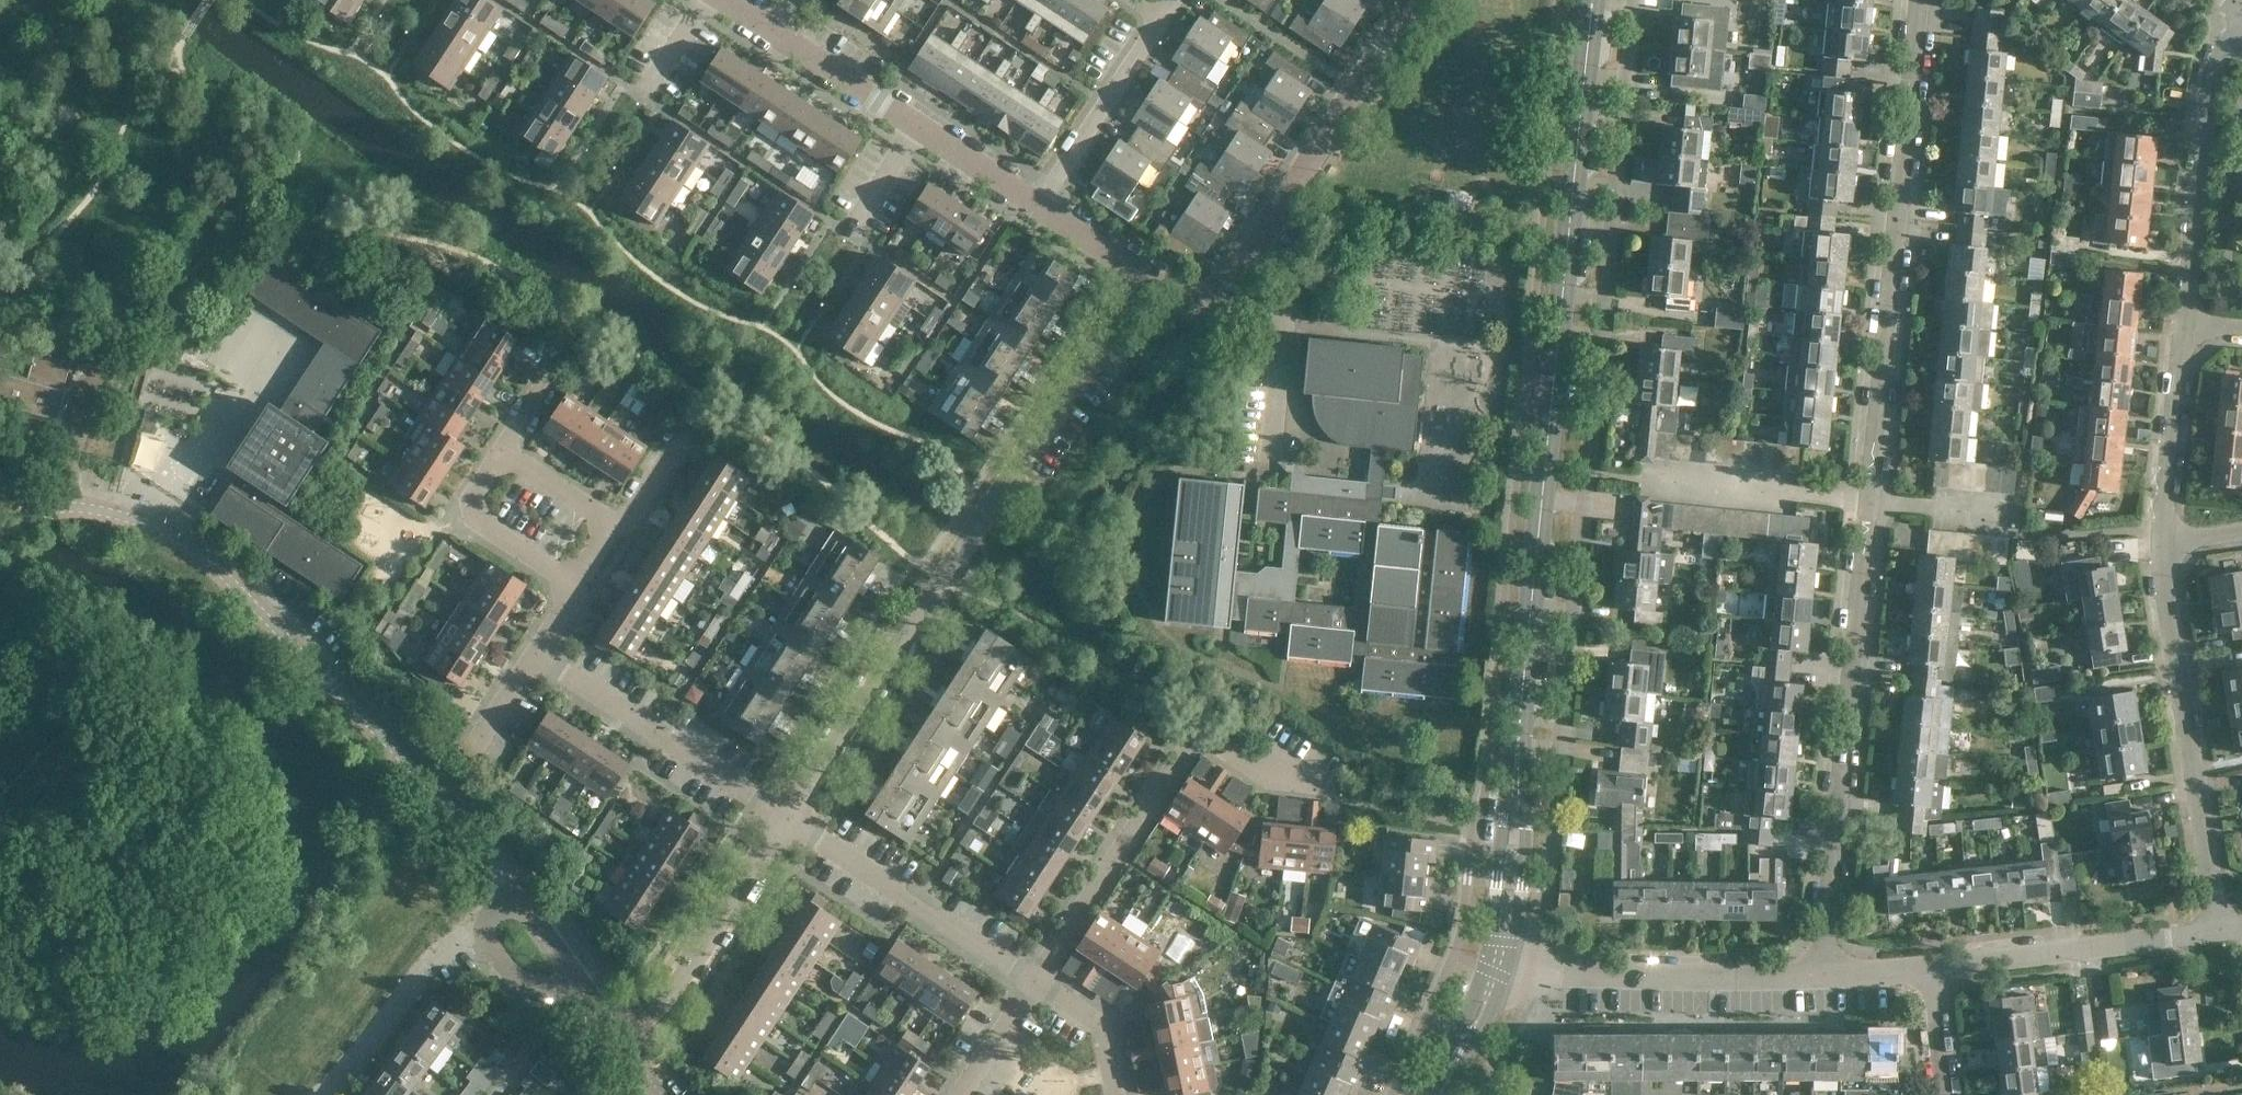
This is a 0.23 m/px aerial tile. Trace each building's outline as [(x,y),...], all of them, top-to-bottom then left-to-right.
[(361,1),(359,0),(313,0),(348,22),(361,1)] [(488,29),(502,8),(490,0),(455,0),(452,5),(488,29)] [(511,3),(523,11),(528,3),(524,0),(513,0),(511,3)] [(592,10),(599,0),(577,0),(592,10)] [(592,10),(612,23),(627,0),(599,0),(592,10)] [(612,23),(633,37),(655,3),(649,0),(627,0),(612,23)] [(903,0),(839,0),(836,5),(880,34),(903,0)] [(1017,1),(1035,13),(1025,28),(1029,31),(1049,0),(1018,0),(1017,1)] [(1029,31),(1033,34),(1043,18),(1061,30),(1081,0),(1049,0),(1029,31)] [(1061,30),(1084,45),(1107,10),(1092,0),(1081,0),(1061,30)] [(1266,13),(1275,0),(1274,0),(1246,0),(1266,13)] [(1354,26),(1368,5),(1361,0),(1325,0),(1322,5),(1354,26)] [(1786,0),(1776,0),(1775,10),(1785,11),(1786,0)] [(2088,0),(2068,0),(2081,10),(2088,0)] [(2121,0),(2088,0),(2081,10),(2103,25),(2121,0)] [(2125,41),(2146,11),(2130,0),(2121,0),(2103,25),(2100,29),(2122,45),(2125,41)] [(1724,33),(1727,7),(1696,4),(1696,3),(1675,1),(1673,18),(1671,45),(1710,49),(1711,32),(1724,33)] [(1277,3),(1270,15),(1277,19),(1284,8),(1277,3)] [(1868,34),(1870,7),(1870,6),(1835,3),(1827,3),(1825,29),(1868,34)] [(439,25),(475,49),(488,29),(452,5),(439,25)] [(1341,47),(1354,26),(1322,5),(1310,23),(1297,15),(1288,28),(1326,53),(1333,42),(1341,47)] [(1975,22),(2001,24),(2003,11),(1976,8),(1975,22)] [(1186,38),(1218,59),(1231,41),(1243,49),(1252,36),(1214,11),(1207,22),(1199,17),(1186,38)] [(2125,41),(2147,57),(2145,72),(2159,73),(2162,48),(2166,42),(2160,37),(2168,27),(2146,11),(2125,41)] [(551,30),(556,22),(545,14),(539,22),(551,30)] [(556,22),(551,30),(562,37),(568,29),(556,22)] [(2000,38),(2001,31),(2001,24),(1975,22),(1973,36),(2000,38)] [(426,44),(462,68),(475,49),(439,25),(426,44)] [(1825,29),(1823,56),(1822,56),(1821,71),(1849,73),(1850,59),(1865,60),(1868,34),(1832,30),(1825,29)] [(932,33),(913,62),(908,68),(931,83),(965,32),(961,30),(951,45),(932,33)] [(509,43),(518,48),(525,36),(517,31),(509,43)] [(2010,53),(2013,33),(2001,31),(2000,38),(1973,36),(1972,49),(1971,49),(1968,75),(2003,79),(2006,52),(2010,53)] [(965,32),(931,83),(953,98),(977,62),(959,50),(969,35),(965,32)] [(1206,78),(1218,59),(1186,38),(1172,59),(1179,63),(1173,73),(1210,98),(1218,86),(1206,78)] [(591,56),(596,47),(584,40),(579,48),(591,56)] [(525,53),(534,59),(541,47),(533,41),(525,53)] [(510,60),(518,48),(509,43),(502,54),(510,60)] [(448,89),(462,68),(426,44),(412,66),(448,89)] [(1710,49),(1671,45),(1668,74),(1689,76),(1687,90),(1715,93),(1717,78),(1707,77),(1710,49)] [(596,47),(591,56),(602,63),(607,55),(596,47)] [(720,94),(741,61),(721,47),(699,80),(720,94)] [(1082,55),(1073,49),(1068,58),(1076,63),(1082,55)] [(1265,90),(1298,111),(1311,91),(1304,86),(1311,75),(1274,50),(1265,63),(1277,71),(1265,90)] [(526,70),(534,59),(525,53),(517,65),(526,70)] [(557,74),(593,98),(607,77),(571,53),(557,74)] [(2069,72),(2075,64),(2063,55),(2058,63),(2069,72)] [(995,74),(977,62),(953,98),(975,112),(1009,61),(1005,59),(995,74)] [(761,74),(741,61),(720,94),(740,107),(761,74)] [(1013,64),(1009,61),(975,112),(997,127),(1021,91),(1003,79),(1013,64)] [(2075,64),(2069,72),(2080,79),(2085,72),(2075,64)] [(484,82),(492,88),(500,76),(491,70),(484,82)] [(1145,99),(1178,121),(1190,102),(1202,110),(1210,98),(1173,73),(1166,83),(1159,79),(1145,99)] [(580,117),(593,98),(557,74),(544,94),(580,117)] [(761,74),(740,107),(760,120),(781,87),(761,74)] [(1859,120),(1861,94),(1858,94),(1860,81),(1808,75),(1807,90),(1819,91),(1816,117),(1859,120)] [(1965,102),(2000,106),(2003,79),(1968,75),(1965,102)] [(499,92),(508,98),(515,86),(507,80),(499,92)] [(485,100),(492,88),(484,82),(476,94),(485,100)] [(801,100),(781,87),(760,120),(780,133),(801,100)] [(1039,103),(1021,91),(997,127),(1019,141),(1053,90),(1049,88),(1039,103)] [(1057,93),(1053,90),(1019,141),(1042,156),(1066,120),(1047,108),(1057,93)] [(1233,113),(1270,137),(1277,128),(1284,132),(1298,111),(1265,90),(1253,109),(1241,101),(1233,113)] [(2085,106),(2087,93),(2073,91),(2072,104),(2085,106)] [(500,110),(508,98),(499,92),(491,104),(500,110)] [(2087,93),(2085,106),(2099,107),(2100,94),(2087,93)] [(531,113),(567,137),(580,117),(544,94),(531,113)] [(2051,111),(2061,112),(2062,98),(2053,97),(2051,111)] [(1166,139),(1178,121),(1145,99),(1132,120),(1139,125),(1132,135),(1170,160),(1178,147),(1166,139)] [(821,113),(801,100),(780,133),(800,146),(821,113)] [(1962,129),(1997,133),(2000,106),(1965,102),(1962,129)] [(683,105),(678,113),(689,120),(695,112),(683,105)] [(2059,126),(2061,112),(2051,111),(2050,125),(2059,126)] [(553,158),(567,137),(531,113),(517,134),(553,158)] [(821,113),(800,146),(819,159),(841,126),(821,113)] [(1264,147),(1270,137),(1233,113),(1225,125),(1237,133),(1225,151),(1258,173),(1271,152),(1264,147)] [(1660,155),(1707,160),(1710,131),(1711,131),(1713,117),(1685,114),(1683,128),(1663,126),(1660,155)] [(2071,115),(2069,128),(2095,131),(2097,118),(2071,115)] [(1813,144),(1856,148),(1859,120),(1816,117),(1819,117),(1816,144),(1813,143),(1813,144)] [(659,141),(695,164),(708,144),(673,120),(659,141)] [(719,139),(724,131),(712,124),(707,132),(719,139)] [(1762,139),(1772,140),(1773,126),(1764,125),(1762,139)] [(862,139),(841,126),(819,159),(840,173),(862,139)] [(1959,157),(1995,160),(1997,133),(1962,129),(1959,157)] [(724,131),(719,139),(730,147),(735,139),(724,131)] [(2152,165),(2155,137),(2104,132),(2101,160),(2115,161),(2152,165)] [(1162,172),(1170,160),(1132,135),(1126,145),(1119,140),(1105,161),(1138,182),(1150,163),(1162,172)] [(1770,154),(1772,140),(1762,139),(1761,153),(1770,154)] [(646,161),(682,184),(695,164),(659,141),(646,161)] [(1853,174),(1856,148),(1813,144),(1811,168),(1818,169),(1818,171),(1811,170),(1817,171),(1853,174)] [(758,166),(763,158),(752,150),(747,158),(758,166)] [(1192,174),(1230,199),(1236,189),(1244,194),(1258,173),(1225,151),(1213,170),(1200,162),(1192,174)] [(2045,166),(2054,167),(2056,153),(2046,152),(2045,166)] [(1677,199),(1704,202),(1705,188),(1704,188),(1707,160),(1660,155),(1657,184),(1678,186),(1677,199)] [(1956,183),(1992,187),(1995,160),(1959,157),(1956,183)] [(763,158),(758,166),(770,173),(775,165),(763,158)] [(633,181),(669,204),(682,184),(646,161),(633,181)] [(1125,201),(1138,182),(1105,161),(1091,182),(1099,186),(1091,197),(1129,222),(1137,209),(1125,201)] [(2149,192),(2152,165),(2115,161),(2113,177),(2101,175),(2100,187),(2112,188),(2116,188),(2149,192)] [(2053,180),(2054,167),(2045,166),(2043,179),(2053,180)] [(717,179),(726,185),(734,173),(725,167),(717,179)] [(1850,201),(1853,174),(1817,171),(1811,170),(1808,196),(1807,211),(1836,214),(1837,200),(1850,201)] [(2064,184),(2078,185),(2080,174),(2065,172),(2064,184)] [(1223,209),(1230,199),(1192,174),(1184,186),(1197,194),(1184,213),(1217,234),(1231,214),(1223,209)] [(797,191),(803,183),(791,176),(786,184),(797,191)] [(732,189),(741,195),(749,183),(740,177),(732,189)] [(718,197),(726,185),(717,179),(710,191),(718,197)] [(655,225),(669,204),(633,181),(619,201),(655,225)] [(803,183),(797,191),(809,199),(814,191),(803,183)] [(927,229),(949,196),(928,183),(906,216),(927,229)] [(1989,214),(1992,187),(1956,183),(1953,210),(1960,211),(1959,225),(1958,232),(1985,234),(1988,214),(1989,214)] [(2077,193),(2078,185),(2064,184),(2063,192),(2077,193)] [(2112,188),(2109,215),(2147,218),(2149,192),(2116,188),(2112,188)] [(733,207),(741,195),(732,189),(725,201),(733,207)] [(764,210),(800,234),(814,213),(778,189),(764,210)] [(949,196),(927,229),(947,242),(969,210),(949,196)] [(691,219),(700,224),(707,212),(699,207),(691,219)] [(751,230),(787,253),(800,234),(764,210),(751,230)] [(989,223),(969,210),(947,242),(967,256),(989,223)] [(1707,242),(1710,216),(1669,211),(1666,237),(1651,236),(1648,265),(1688,269),(1690,251),(1697,252),(1698,241),(1707,242)] [(1203,255),(1217,234),(1184,213),(1172,232),(1160,224),(1151,237),(1189,261),(1196,250),(1203,255)] [(2109,215),(2109,214),(2096,213),(2092,241),(2109,242),(2144,246),(2147,218),(2109,215)] [(1835,220),(1806,217),(1795,216),(1794,230),(1803,231),(1800,257),(1845,261),(1848,234),(1834,233),(1835,220)] [(706,229),(715,234),(723,222),(714,217),(706,229)] [(692,236),(700,224),(691,219),(683,231),(692,236)] [(708,246),(715,234),(706,229),(699,241),(708,246)] [(738,250),(774,273),(787,253),(751,230),(738,250)] [(1985,234),(1958,232),(1957,244),(1951,244),(1948,271),(1983,274),(1983,275),(1994,276),(1995,263),(1984,262),(1986,247),(1984,247),(1985,234)] [(2051,251),(2078,254),(2080,238),(2053,235),(2051,251)] [(760,294),(774,273),(738,250),(731,245),(717,265),(760,294)] [(905,262),(911,254),(899,247),(894,255),(905,262)] [(1034,248),(1019,272),(1063,301),(1071,288),(1077,280),(1087,287),(1094,291),(1098,286),(1079,274),(1078,276),(1034,248)] [(2077,267),(2078,254),(2051,251),(2050,264),(2077,267)] [(911,254),(905,262),(917,270),(922,262),(911,254)] [(902,300),(916,279),(879,256),(866,277),(902,300)] [(1807,284),(1842,288),(1845,261),(1800,257),(1798,284),(1807,284)] [(317,431),(383,330),(273,258),(250,294),(323,343),(281,407),(268,398),(224,466),(237,474),(211,514),(342,600),(365,564),(271,502),(273,498),(287,508),(332,440),(317,431)] [(1689,313),(1691,298),(1685,297),(1688,269),(1648,265),(1645,294),(1667,296),(1665,311),(1689,313)] [(1748,278),(1758,279),(1759,266),(1749,265),(1748,278)] [(2102,297),(2138,301),(2141,274),(2105,270),(2102,297)] [(991,277),(982,271),(978,278),(986,284),(991,277)] [(1945,298),(1980,301),(1983,275),(1983,274),(1948,271),(1945,298)] [(1049,322),(1054,314),(1063,301),(1019,272),(1004,295),(1048,324),(1049,322)] [(934,281),(946,289),(951,281),(939,273),(934,281)] [(853,296),(889,320),(902,300),(866,277),(853,296)] [(1756,293),(1758,279),(1748,278),(1746,292),(1756,293)] [(1081,295),(1087,287),(1077,280),(1071,288),(1081,295)] [(1804,312),(1840,315),(1842,288),(1807,284),(1804,312)] [(1087,287),(1081,295),(1092,301),(1095,296),(1094,291),(1087,287)] [(977,299),(966,292),(960,301),(972,308),(977,299)] [(2028,306),(2038,307),(2039,293),(2030,292),(2028,306)] [(1046,326),(1048,324),(1004,295),(989,318),(1033,347),(1041,334),(1046,326)] [(2089,308),(2092,297),(2075,295),(2073,303),(2089,308)] [(876,340),(889,320),(853,296),(840,316),(876,340)] [(2099,325),(2135,329),(2138,301),(2102,297),(2099,325)] [(1990,330),(1993,305),(1994,303),(1980,301),(1945,298),(1943,325),(1990,330)] [(430,311),(438,316),(446,305),(438,299),(430,311)] [(927,317),(936,323),(943,311),(935,305),(927,317)] [(1715,327),(1743,328),(1745,309),(1716,306),(1715,327)] [(2036,320),(2038,307),(2028,306),(2027,320),(2036,320)] [(431,328),(438,316),(430,311),(423,323),(431,328)] [(1801,338),(1837,342),(1840,315),(1804,312),(1801,338)] [(1049,322),(1054,325),(1059,329),(1064,321),(1054,314),(1049,322)] [(862,361),(876,340),(840,316),(826,337),(862,361)] [(472,338),(508,362),(521,341),(485,317),(472,338)] [(928,334),(936,323),(927,317),(919,329),(928,334)] [(1019,368),(1024,360),(1033,347),(989,318),(973,341),(1018,370),(1019,368)] [(1748,333),(1758,334),(1759,320),(1749,319),(1748,333)] [(1067,334),(1071,333),(1075,327),(1064,321),(1059,329),(1067,334)] [(2086,335),(2089,324),(2072,322),(2070,330),(2086,335)] [(1975,355),(1987,357),(1990,330),(1943,325),(1940,352),(1975,355)] [(2096,353),(2132,356),(2135,329),(2099,325),(2096,353)] [(1056,333),(1051,329),(1046,326),(1041,334),(1051,341),(1056,333)] [(1065,342),(1064,338),(1056,333),(1051,341),(1061,347),(1065,342)] [(1756,348),(1758,334),(1748,333),(1746,347),(1756,348)] [(1638,375),(1677,379),(1680,351),(1698,352),(1700,339),(1686,338),(1663,335),(1661,349),(1641,346),(1638,375)] [(459,358),(495,381),(508,362),(472,338),(459,358)] [(1799,365),(1834,369),(1837,342),(1801,338),(1799,365)] [(404,350),(412,356),(420,344),(412,339),(404,350)] [(1422,531),(1422,529),(1378,525),(1386,450),(1413,453),(1423,356),(1402,354),(1403,348),(1308,339),(1302,394),(1311,395),(1311,398),(1311,401),(1311,405),(1312,407),(1312,410),(1313,414),(1314,416),(1315,419),(1316,421),(1317,424),(1319,427),(1321,429),(1322,432),(1324,434),(1327,436),(1329,438),(1332,440),(1336,443),(1340,445),(1344,447),(1370,450),(1367,484),(1305,477),(1293,464),(1291,491),(1258,488),(1254,525),(1284,528),(1280,571),(1263,569),(1255,575),(1235,573),(1243,486),(1178,479),(1163,623),(1229,630),(1230,620),(1244,622),(1243,634),(1244,634),(1245,631),(1274,634),(1274,637),(1275,637),(1276,632),(1289,634),(1286,662),(1362,669),(1360,694),(1454,704),(1458,666),(1453,666),(1454,653),(1459,654),(1471,534),(1435,530),(1435,532),(1422,531)] [(1016,372),(1018,370),(973,341),(958,364),(1003,393),(1011,380),(1016,372)] [(901,356),(910,362),(917,351),(908,345),(901,356)] [(2024,360),(2033,361),(2035,347),(2025,346),(2024,360)] [(405,367),(412,356),(404,350),(397,362),(405,367)] [(2084,363),(2086,352),(2070,350),(2068,358),(2084,363)] [(72,388),(65,386),(72,362),(36,352),(29,376),(0,368),(0,409),(62,426),(72,388)] [(1972,382),(1975,355),(1940,352),(1937,379),(1972,382)] [(2093,380),(2129,383),(2132,356),(2096,353),(2093,380)] [(902,375),(910,362),(901,356),(893,369),(902,375)] [(446,377),(482,401),(495,381),(459,358),(446,377)] [(1019,368),(1029,375),(1034,367),(1024,360),(1019,368)] [(2032,375),(2033,361),(2024,360),(2022,374),(2032,375)] [(606,378),(612,370),(600,363),(595,371),(606,378)] [(989,414),(994,406),(1003,393),(958,364),(943,388),(987,417),(989,414)] [(1832,396),(1834,369),(1799,365),(1796,392),(1832,396)] [(1037,380),(1041,379),(1044,373),(1034,367),(1029,375),(1037,380)] [(612,370),(606,378),(618,386),(623,378),(612,370)] [(1021,387),(1026,379),(1016,372),(1011,380),(1021,387)] [(1742,387),(1752,388),(1754,374),(1744,373),(1742,387)] [(1674,407),(1677,379),(1638,375),(1635,404),(1645,405),(1642,431),(1655,432),(1668,434),(1676,434),(1678,407),(1674,407)] [(2241,406),(2241,377),(2227,375),(2224,404),(2241,406)] [(433,397),(469,421),(482,401),(446,377),(433,397)] [(2081,390),(2083,379),(2067,377),(2065,385),(2081,390)] [(393,385),(385,379),(378,391),(386,396),(393,385)] [(1035,388),(1034,384),(1026,379),(1021,387),(1031,394),(1035,388)] [(1972,382),(1979,383),(1972,382),(1937,379),(1934,405),(1969,409),(1980,410),(1981,399),(1970,398),(1972,382)] [(2090,406),(2126,410),(2129,383),(2093,380),(2090,406)] [(1751,401),(1752,388),(1742,387),(1741,401),(1751,401)] [(2019,400),(2029,401),(2030,388),(2018,387),(2017,400),(2019,400)] [(986,419),(987,417),(943,388),(927,411),(972,440),(981,426),(986,419)] [(646,405),(652,397),(640,389),(635,397),(646,405)] [(1793,419),(1829,422),(1832,396),(1796,392),(1793,419)] [(564,444),(587,408),(566,394),(543,430),(564,444)] [(455,441),(456,440),(469,421),(433,397),(419,418),(428,424),(428,423),(455,441)] [(652,397),(646,405),(658,412),(663,404),(652,397)] [(2018,414),(2028,415),(2029,401),(2019,400),(2018,414)] [(2039,401),(2038,415),(2048,416),(2049,402),(2039,401)] [(374,416),(382,421),(390,409),(382,404),(374,416)] [(2241,433),(2241,406),(2224,404),(2221,431),(2241,433)] [(1934,405),(1931,432),(1966,436),(1969,409),(1934,405)] [(989,414),(999,421),(1004,413),(994,406),(989,414)] [(2087,434),(2123,438),(2126,410),(2090,406),(2087,434)] [(607,421),(587,408),(564,444),(584,457),(607,421)] [(1007,426),(1010,425),(1014,420),(1004,413),(999,421),(1007,426)] [(2026,429),(2028,415),(2018,414),(2016,428),(2026,429)] [(375,433),(382,421),(374,416),(367,427),(375,433)] [(465,445),(456,440),(455,441),(428,423),(428,424),(419,418),(406,437),(415,443),(451,466),(465,445)] [(991,433),(996,425),(986,419),(981,426),(991,433)] [(1826,449),(1829,422),(1793,419),(1791,446),(1803,447),(1826,449)] [(627,434),(607,421),(584,457),(604,470),(627,434)] [(1005,434),(1004,430),(996,425),(991,433),(1001,440),(1005,434)] [(1653,458),(1655,432),(1642,431),(1639,461),(1652,462),(1653,458)] [(2076,444),(2078,433),(2062,431),(2060,439),(2076,444)] [(2221,431),(2218,458),(2241,460),(2241,433),(2221,431)] [(1665,459),(1668,434),(1655,432),(1653,458),(1665,459)] [(1966,436),(1931,432),(1929,459),(1936,460),(1951,462),(1963,463),(1964,463),(1964,461),(1966,436)] [(627,434),(604,470),(624,483),(648,447),(627,434)] [(1678,461),(1681,435),(1676,434),(1668,434),(1665,459),(1678,461)] [(2084,461),(2120,465),(2123,438),(2087,434),(2084,461)] [(1691,462),(1694,436),(1681,435),(1678,461),(1691,462)] [(1704,463),(1706,437),(1694,436),(1691,462),(1704,463)] [(1716,464),(1718,438),(1706,437),(1704,463),(1716,464)] [(1718,438),(1716,464),(1729,465),(1731,440),(1718,438)] [(1748,467),(1751,442),(1737,440),(1734,466),(1748,467)] [(1762,469),(1765,443),(1751,442),(1748,467),(1762,469)] [(402,463),(438,486),(451,466),(415,443),(402,463)] [(1775,470),(1778,445),(1765,443),(1762,469),(1775,470)] [(364,450),(356,445),(348,456),(356,461),(364,450)] [(1787,471),(1790,446),(1778,445),(1775,470),(1787,471)] [(1790,446),(1787,471),(1800,473),(1803,447),(1791,446),(1790,446)] [(731,464),(736,457),(724,449),(719,457),(717,455),(704,475),(737,497),(750,477),(731,464)] [(2218,458),(2215,486),(2241,489),(2241,460),(2218,458)] [(1949,487),(1951,462),(1936,460),(1934,485),(1949,487)] [(1976,489),(1977,463),(1964,461),(1964,463),(1963,463),(1962,488),(1976,489)] [(2117,492),(2120,465),(2084,461),(2081,490),(2067,509),(2080,519),(2099,490),(2117,492)] [(1962,488),(1963,463),(1951,462),(1949,487),(1962,488)] [(425,507),(438,486),(402,463),(394,475),(391,473),(383,475),(381,478),(425,507)] [(1988,491),(1990,464),(1977,463),(1976,489),(1988,491)] [(2001,492),(2003,465),(1990,464),(1988,491),(2001,492)] [(2003,465),(2001,492),(2013,493),(2016,467),(2003,465)] [(704,475),(691,495),(724,517),(737,497),(704,475)] [(724,517),(691,495),(677,515),(710,537),(724,517)] [(1645,527),(1648,502),(1649,497),(1636,496),(1633,526),(1645,527)] [(1658,528),(1661,503),(1648,502),(1645,527),(1646,527),(1658,528)] [(1671,530),(1674,505),(1661,503),(1658,528),(1671,530)] [(1684,531),(1687,506),(1674,505),(1671,530),(1684,531)] [(1696,532),(1699,507),(1687,506),(1684,531),(1696,532)] [(1709,533),(1712,508),(1699,507),(1696,532),(1709,533)] [(1712,508),(1709,533),(1722,535),(1725,510),(1712,508)] [(1742,536),(1744,511),(1730,510),(1728,535),(1742,536)] [(1755,537),(1757,513),(1744,511),(1742,536),(1755,537)] [(1767,539),(1770,514),(1757,513),(1755,537),(1767,539)] [(1781,540),(1783,515),(1770,514),(1767,539),(1781,540)] [(710,537),(677,515),(664,535),(697,557),(710,537)] [(1783,515),(1781,540),(1794,541),(1796,517),(1783,515)] [(789,530),(800,537),(808,524),(798,517),(789,530)] [(1644,553),(1646,527),(1645,527),(1633,526),(1630,551),(1621,550),(1617,579),(1656,583),(1659,554),(1644,553)] [(1939,555),(1941,530),(1930,529),(1927,554),(1939,555)] [(866,580),(872,572),(881,559),(837,530),(821,553),(865,582),(866,580)] [(1951,557),(1954,532),(1941,530),(1939,555),(1951,557)] [(1964,560),(1967,533),(1954,532),(1951,557),(1955,557),(1955,559),(1964,560)] [(1978,561),(1980,535),(1967,533),(1964,560),(1978,561)] [(763,545),(771,551),(779,539),(771,534),(763,545)] [(697,557),(664,535),(651,555),(684,577),(697,557)] [(1991,563),(1993,536),(1980,535),(1978,561),(1991,563)] [(1993,536),(1991,563),(2006,564),(2009,538),(1993,536)] [(1781,540),(1778,567),(1814,571),(1817,543),(1794,541),(1781,540)] [(436,554),(444,560),(452,548),(444,543),(436,554)] [(764,562),(771,551),(763,545),(755,557),(764,562)] [(806,576),(850,605),(858,592),(863,585),(865,582),(821,553),(806,576)] [(437,571),(444,560),(436,554),(429,566),(437,571)] [(1939,555),(1927,554),(1920,554),(1917,581),(1952,584),(1955,559),(1955,557),(1951,557),(1939,555)] [(684,577),(651,555),(638,575),(671,597),(684,577)] [(2041,571),(2039,557),(2011,561),(2014,575),(2041,571)] [(477,581),(513,605),(527,584),(491,561),(477,581)] [(2082,599),(2116,593),(2112,565),(2077,571),(2082,599)] [(1812,598),(1814,571),(1778,567),(1770,566),(1767,593),(1812,598)] [(866,580),(877,587),(882,579),(872,572),(866,580)] [(2241,601),(2241,572),(2212,577),(2216,605),(2241,601)] [(1716,588),(1726,589),(1728,575),(1718,574),(1716,588)] [(638,575),(625,595),(658,617),(671,597),(638,575)] [(736,586),(744,591),(751,580),(743,575),(736,586)] [(841,618),(850,605),(806,576),(791,599),(835,628),(836,626),(841,618)] [(884,592),(888,591),(892,585),(882,579),(877,587),(884,592)] [(1656,583),(1617,579),(1614,608),(1635,610),(1633,622),(1661,625),(1663,612),(1653,610),(1656,583)] [(500,624),(513,605),(477,581),(464,601),(500,624)] [(1917,581),(1914,608),(1950,611),(1952,584),(1917,581)] [(410,594),(418,600),(426,588),(418,583),(410,594)] [(868,599),(873,591),(863,585),(858,592),(868,599)] [(736,603),(744,591),(736,586),(728,598),(736,603)] [(1725,603),(1726,589),(1716,588),(1715,602),(1725,603)] [(879,606),(882,600),(881,596),(873,591),(868,599),(879,606)] [(1812,598),(1767,593),(1764,620),(1772,621),(1809,625),(1812,598)] [(2086,626),(2121,620),(2116,593),(2082,599),(2086,626)] [(411,611),(418,600),(410,594),(403,606),(411,611)] [(658,617),(625,595),(612,615),(645,637),(658,617)] [(833,631),(835,628),(791,599),(776,622),(820,651),(828,638),(833,631)] [(487,645),(500,624),(464,601),(451,621),(487,645)] [(2216,605),(2221,633),(2241,629),(2241,601),(2216,605)] [(2005,619),(2014,618),(2012,604),(2003,605),(2005,619)] [(2033,607),(2019,609),(2020,619),(2035,617),(2033,607)] [(1960,612),(1950,611),(1914,608),(1912,635),(1957,640),(1960,612)] [(710,625),(718,631),(725,619),(717,614),(710,625)] [(612,615),(599,635),(601,637),(596,645),(608,652),(613,645),(632,657),(645,637),(612,615)] [(384,635),(386,631),(391,623),(383,618),(376,630),(384,635)] [(836,626),(846,633),(851,625),(841,618),(836,626)] [(2014,618),(2005,619),(2007,633),(2017,632),(2014,618)] [(1773,622),(1772,621),(1764,620),(1761,648),(1763,648),(1762,663),(1790,666),(1791,650),(1806,652),(1809,625),(1773,622)] [(2121,620),(2086,626),(2090,654),(2125,648),(2121,620)] [(474,665),(487,645),(451,621),(438,641),(474,665)] [(806,672),(811,664),(820,651),(776,622),(761,645),(804,674),(806,672)] [(391,623),(386,631),(384,635),(392,640),(399,628),(391,623)] [(710,642),(718,631),(710,625),(702,637),(710,642)] [(854,638),(858,637),(861,632),(851,625),(846,633),(854,638)] [(971,652),(1015,680),(1030,657),(987,628),(978,642),(973,650),(971,652)] [(954,634),(955,638),(963,643),(968,635),(958,629),(954,634)] [(838,645),(843,637),(833,631),(828,638),(838,645)] [(963,643),(973,650),(978,642),(968,635),(963,643)] [(1954,667),(1957,640),(1912,635),(1909,662),(1915,663),(1914,675),(1950,679),(1952,666),(1954,667)] [(852,646),(851,643),(843,637),(838,645),(848,652),(852,646)] [(1632,640),(1631,650),(1645,652),(1646,641),(1632,640)] [(449,678),(450,678),(460,685),(474,665),(438,641),(417,673),(442,690),(449,678)] [(952,642),(948,643),(944,649),(954,655),(960,648),(952,642)] [(1717,642),(1716,656),(1730,657),(1731,643),(1717,642)] [(803,677),(804,674),(761,645),(746,668),(789,697),(798,685),(803,677)] [(964,662),(970,654),(960,648),(954,655),(964,662)] [(1660,695),(1664,653),(1659,653),(1645,652),(1631,650),(1629,663),(1608,661),(1606,690),(1654,695),(1660,695)] [(1000,703),(1015,680),(971,652),(970,654),(964,662),(956,674),(1000,703)] [(700,658),(692,653),(684,665),(692,670),(700,658)] [(806,672),(816,679),(821,671),(811,664),(806,672)] [(1800,711),(1802,683),(1788,682),(1789,669),(1753,665),(1751,679),(1756,686),(1758,696),(1756,706),(1764,707),(1800,711)] [(2062,679),(2060,665),(2033,669),(2035,683),(2062,679)] [(774,721),(776,718),(781,710),(789,697),(746,668),(730,692),(774,721)] [(2231,699),(2241,697),(2241,669),(2227,672),(2231,699)] [(824,684),(828,683),(831,678),(821,671),(816,679),(824,684)] [(678,688),(684,678),(675,673),(669,683),(678,688)] [(941,697),(985,726),(1000,703),(956,674),(947,688),(943,695),(941,697)] [(924,680),(925,683),(933,688),(937,681),(927,675),(924,680)] [(808,691),(813,684),(803,677),(798,685),(808,691)] [(933,688),(943,695),(947,688),(937,681),(933,688)] [(1903,721),(1951,727),(1954,698),(1952,698),(1953,685),(1940,684),(1914,681),(1912,695),(1906,694),(1903,721)] [(822,692),(821,689),(813,684),(808,691),(818,698),(822,692)] [(2061,699),(2059,685),(2036,689),(2038,702),(2061,699)] [(922,688),(918,689),(914,695),(924,701),(930,693),(922,688)] [(1648,751),(1650,737),(1652,722),(1654,695),(1606,690),(1603,719),(1620,720),(1617,748),(1621,748),(1648,751)] [(2093,725),(2136,717),(2132,690),(2088,697),(2093,725)] [(758,744),(767,731),(772,723),(774,721),(730,692),(715,716),(758,744)] [(934,708),(940,700),(930,693),(924,701),(934,708)] [(970,749),(985,726),(941,697),(940,700),(934,708),(926,721),(970,749)] [(2241,725),(2241,697),(2231,699),(2233,711),(2236,726),(2241,725)] [(1721,703),(1711,701),(1709,716),(1719,717),(1721,703)] [(1764,707),(1764,711),(1761,734),(1797,738),(1800,711),(1764,707)] [(776,718),(786,725),(791,717),(781,710),(776,718)] [(549,711),(527,744),(548,758),(569,725),(549,711)] [(1038,724),(1047,729),(1054,718),(1045,713),(1038,724)] [(1113,715),(1100,736),(1133,757),(1146,737),(1143,735),(1148,728),(1137,720),(1132,728),(1113,715)] [(794,730),(797,729),(801,724),(791,717),(786,725),(794,730)] [(2097,751),(2140,744),(2136,717),(2093,725),(2097,751)] [(2015,720),(2014,734),(2032,736),(2034,722),(2015,720)] [(893,726),(894,730),(902,735),(907,727),(897,721),(893,726)] [(911,744),(955,773),(970,749),(926,721),(917,734),(912,742),(911,744)] [(1900,748),(1936,752),(1948,754),(1951,727),(1903,721),(1900,748)] [(777,737),(783,730),(772,723),(767,731),(777,737)] [(999,735),(1012,744),(1020,731),(1007,723),(999,735)] [(1046,730),(1047,729),(1038,724),(1025,744),(1038,753),(1051,733),(1046,730)] [(589,738),(569,725),(548,758),(568,771),(589,738)] [(902,735),(912,742),(917,734),(907,727),(902,735)] [(791,738),(790,735),(783,730),(777,737),(788,744),(791,738)] [(2055,731),(2041,734),(2042,743),(2057,741),(2055,731)] [(1759,762),(1794,765),(1797,738),(1761,734),(1759,762)] [(891,735),(887,735),(884,741),(894,748),(899,740),(891,735)] [(1005,756),(1012,744),(999,735),(991,747),(1005,756)] [(1087,755),(1120,777),(1133,757),(1100,736),(1087,755)] [(609,751),(589,738),(568,771),(588,784),(609,751)] [(904,754),(909,746),(899,740),(894,748),(904,754)] [(1674,742),(1673,752),(1685,754),(1686,744),(1674,742)] [(1705,757),(1715,758),(1716,744),(1706,743),(1705,757)] [(939,796),(955,773),(911,744),(909,746),(904,754),(895,767),(939,796)] [(2140,744),(2097,751),(2101,779),(2145,771),(2140,744)] [(2026,762),(2036,760),(2034,745),(2023,747),(2026,762)] [(1648,754),(1648,751),(1621,748),(1619,774),(1598,772),(1594,804),(1616,806),(1616,832),(1641,832),(1641,808),(1643,808),(1646,777),(1647,765),(1648,754)] [(1948,754),(1936,752),(1900,748),(1897,774),(1933,778),(1944,780),(1945,780),(1948,754)] [(630,765),(609,751),(588,784),(608,798),(630,765)] [(1012,764),(1020,769),(1028,758),(1019,753),(1012,764)] [(1657,755),(1648,754),(1647,765),(1656,766),(1657,755)] [(1106,797),(1120,777),(1087,755),(1073,775),(1106,797)] [(1713,772),(1715,758),(1705,757),(1703,771),(1713,772)] [(2036,760),(2026,762),(2028,776),(2039,774),(2036,760)] [(1791,792),(1794,765),(1759,762),(1756,788),(1791,792)] [(1025,772),(1020,769),(1012,764),(1004,776),(1000,783),(1013,791),(1025,772)] [(1212,777),(1220,783),(1228,771),(1220,766),(1212,777)] [(863,772),(864,776),(872,781),(877,774),(867,767),(863,772)] [(880,790),(924,819),(939,796),(895,767),(887,780),(882,788),(880,790)] [(872,781),(882,788),(887,780),(877,774),(872,781)] [(1900,817),(1927,820),(1940,818),(1944,780),(1933,778),(1897,774),(1894,803),(1901,804),(1900,817)] [(1060,795),(1093,817),(1106,797),(1073,775),(1060,795)] [(973,784),(984,792),(989,784),(978,777),(973,784)] [(1206,841),(1229,805),(1213,794),(1220,783),(1212,777),(1205,789),(1208,791),(1185,827),(1206,841)] [(1208,791),(1205,789),(1188,778),(1164,813),(1185,827),(1208,791)] [(861,781),(857,782),(853,787),(863,794),(869,786),(861,781)] [(521,798),(527,790),(515,783),(510,791),(521,798)] [(874,800),(879,793),(869,786),(863,794),(874,800)] [(1789,819),(1791,792),(1756,788),(1747,788),(1744,814),(1746,815),(1746,816),(1730,814),(1730,812),(1720,811),(1720,815),(1716,814),(1715,828),(1745,829),(1772,831),(1774,818),(1789,819)] [(2072,789),(2048,793),(2050,807),(2074,803),(2072,789)] [(527,790),(521,798),(533,806),(538,798),(527,790)] [(909,843),(924,819),(880,790),(879,793),(874,800),(865,814),(909,843)] [(986,804),(994,809),(1002,797),(994,792),(986,804)] [(2013,794),(2013,808),(2036,808),(2036,794),(2013,794)] [(1080,837),(1093,817),(1060,795),(1047,815),(1080,837)] [(957,807),(968,814),(974,805),(963,798),(957,807)] [(1308,814),(1317,815),(1318,801),(1309,800),(1308,814)] [(2106,849),(2152,840),(2147,811),(2132,814),(2130,801),(2107,805),(2111,832),(2098,834),(2100,848),(2106,848),(2106,849)] [(986,820),(994,809),(986,804),(978,815),(986,820)] [(1229,805),(1206,841),(1226,854),(1230,848),(1244,853),(1248,844),(1235,840),(1249,818),(1229,805)] [(670,808),(656,828),(689,850),(702,830),(700,828),(705,820),(694,813),(688,820),(670,808)] [(561,824),(566,816),(555,809),(549,817),(561,824)] [(602,822),(611,828),(618,816),(610,811),(602,822)] [(2055,838),(2050,812),(2036,813),(2040,841),(2055,838)] [(1287,825),(1283,868),(1307,870),(1311,827),(1316,828),(1317,815),(1308,814),(1306,827),(1287,825)] [(1067,857),(1080,837),(1047,815),(1034,835),(1067,857)] [(566,816),(561,824),(573,832),(578,824),(566,816)] [(1926,834),(1927,820),(1900,817),(1898,831),(1926,834)] [(1985,819),(1986,829),(2003,827),(2002,817),(1985,819)] [(1960,832),(1986,829),(1985,819),(1959,822),(1960,832)] [(603,839),(611,828),(602,822),(595,834),(603,839)] [(1944,833),(1960,832),(1959,822),(1943,823),(1944,833)] [(1283,868),(1287,825),(1263,823),(1261,838),(1255,836),(1251,846),(1248,844),(1244,853),(1259,858),(1258,866),(1283,868)] [(1931,835),(1944,833),(1943,823),(1931,824),(1931,835)] [(1336,830),(1316,828),(1311,827),(1307,870),(1332,873),(1336,830)] [(656,828),(643,848),(676,870),(689,850),(656,828)] [(1771,845),(1772,831),(1745,829),(1743,842),(1771,845)] [(1054,877),(1067,857),(1034,835),(1025,830),(1012,849),(1021,855),(1054,877)] [(968,831),(960,843),(968,848),(976,837),(968,831)] [(1641,848),(1641,832),(1616,832),(1615,882),(1606,882),(1605,913),(1612,913),(1612,917),(1640,917),(1641,882),(1641,865),(1638,865),(1638,848),(1641,848)] [(1590,833),(1590,851),(1612,851),(1612,833),(1590,833)] [(1668,843),(1668,833),(1654,833),(1654,843),(1668,843)] [(1668,833),(1668,843),(1683,843),(1683,834),(1668,833)] [(1723,844),(1723,834),(1695,834),(1695,852),(1716,852),(1716,844),(1723,844)] [(1723,834),(1723,844),(1737,844),(1737,834),(1723,834)] [(1382,871),(1424,875),(1426,855),(1435,856),(1437,840),(1385,835),(1382,871)] [(2158,876),(2155,859),(2152,840),(2106,849),(2108,864),(2118,862),(2121,882),(2158,876)] [(643,848),(630,868),(663,890),(676,870),(643,848)] [(577,862),(585,867),(592,856),(584,850),(577,862)] [(1008,876),(1041,897),(1054,877),(1021,855),(1008,876)] [(2077,894),(2072,855),(2058,856),(2063,895),(2077,894)] [(1154,874),(1162,861),(1156,856),(1147,869),(1154,874)] [(1912,876),(1911,863),(1900,863),(1901,858),(1890,858),(1889,865),(1873,867),(1875,880),(1885,879),(1888,914),(1915,911),(1912,876)] [(1781,898),(1782,865),(1782,859),(1759,859),(1759,883),(1749,883),(1749,918),(1776,919),(1776,898),(1781,898)] [(1162,861),(1154,874),(1163,879),(1171,866),(1162,861)] [(2018,864),(2023,899),(2050,897),(2046,861),(2018,864)] [(577,879),(585,867),(577,862),(569,873),(577,879)] [(1996,902),(2023,899),(2018,864),(1991,867),(1996,902)] [(956,888),(964,876),(951,867),(943,879),(956,888)] [(1969,905),(1996,902),(1991,867),(1965,870),(1969,905)] [(663,890),(630,868),(617,888),(650,910),(663,890)] [(1938,873),(1942,908),(1969,905),(1965,870),(1938,873)] [(1430,912),(1431,896),(1422,895),(1424,875),(1382,871),(1378,907),(1393,908),(1392,916),(1420,925),(1421,911),(1430,912)] [(1572,888),(1572,871),(1561,871),(1561,888),(1572,888)] [(1912,876),(1915,911),(1942,908),(1938,873),(1912,876)] [(1028,917),(1041,897),(1008,876),(995,895),(1013,908),(1008,916),(1020,923),(1025,916),(1028,917)] [(1641,882),(1640,917),(1667,918),(1668,883),(1641,882)] [(1668,883),(1667,918),(1695,918),(1695,883),(1668,883)] [(1695,883),(1695,918),(1722,918),(1722,883),(1695,883)] [(1722,883),(1722,918),(1749,918),(1749,883),(1722,883)] [(650,910),(617,888),(603,909),(636,931),(650,910)] [(828,941),(842,921),(823,908),(828,901),(816,893),(811,901),(809,899),(796,919),(828,941)] [(1212,894),(1205,905),(1219,915),(1227,903),(1212,894)] [(1223,917),(1237,923),(1245,903),(1231,898),(1223,917)] [(1085,970),(1093,976),(1101,964),(1097,961),(1121,925),(1100,912),(1076,948),(1093,959),(1085,970)] [(1301,931),(1302,917),(1294,916),(1293,931),(1301,931)] [(1302,917),(1301,931),(1310,932),(1312,918),(1302,917)] [(796,919),(782,939),(815,961),(828,941),(796,919)] [(1402,936),(1374,924),(1359,957),(1399,974),(1407,956),(1415,959),(1426,934),(1406,926),(1402,936)] [(1097,961),(1101,964),(1117,975),(1141,939),(1121,925),(1097,961)] [(1292,942),(1280,937),(1274,951),(1286,956),(1292,942)] [(815,961),(782,939),(769,959),(802,981),(815,961)] [(1161,952),(1141,939),(1117,975),(1138,988),(1143,980),(1150,991),(1158,985),(1149,971),(1161,952)] [(872,958),(880,946),(870,940),(863,952),(872,958)] [(897,940),(875,973),(896,986),(917,953),(897,940)] [(937,966),(917,953),(896,986),(916,999),(937,966)] [(1345,990),(1392,1010),(1399,996),(1391,992),(1399,974),(1359,957),(1345,990)] [(802,981),(769,959),(756,979),(789,1001),(802,981)] [(1302,972),(1276,961),(1271,973),(1297,983),(1302,972)] [(957,979),(937,966),(916,999),(935,1012),(957,979)] [(1086,987),(1093,976),(1085,970),(1078,981),(1086,987)] [(846,982),(854,988),(862,976),(854,971),(846,982)] [(1204,992),(1194,976),(1185,981),(1174,981),(1173,982),(1171,977),(1158,985),(1150,991),(1158,1002),(1148,1004),(1153,1027),(1209,1016),(1204,992)] [(789,1001),(756,979),(743,999),(776,1021),(789,1001)] [(978,993),(957,979),(935,1012),(956,1026),(978,993)] [(847,999),(854,988),(846,982),(839,994),(847,999)] [(1331,1022),(1370,1039),(1378,1021),(1386,1024),(1392,1010),(1345,990),(1331,1022)] [(2038,1039),(2034,1011),(2032,995),(2010,998),(2009,997),(1990,999),(1996,1044),(2038,1039)] [(743,999),(730,1019),(763,1041),(776,1021),(743,999)] [(2164,1037),(2196,1032),(2192,1000),(2160,1004),(2164,1034),(2164,1037)] [(445,1045),(453,1051),(461,1040),(454,1034),(466,1017),(450,1005),(446,1011),(433,1001),(422,1015),(419,1012),(412,1022),(416,1024),(445,1045)] [(874,1019),(879,1011),(868,1004),(863,1012),(874,1019)] [(2092,1030),(2089,1004),(2074,1006),(2077,1032),(2092,1030)] [(2100,1033),(2116,1031),(2113,1006),(2097,1008),(2100,1033)] [(820,1022),(828,1027),(836,1015),(828,1010),(820,1022)] [(879,1011),(874,1019),(886,1027),(891,1019),(879,1011)] [(848,1013),(835,1033),(843,1039),(849,1042),(862,1022),(848,1013)] [(1158,1051),(1214,1040),(1209,1016),(1153,1027),(1157,1046),(1143,1049),(1145,1059),(1159,1056),(1158,1051)] [(763,1041),(730,1019),(717,1039),(750,1060),(763,1041)] [(821,1038),(828,1027),(820,1022),(813,1033),(821,1038)] [(1316,1055),(1364,1075),(1370,1061),(1362,1057),(1370,1039),(1331,1022),(1316,1055)] [(428,1066),(429,1067),(439,1075),(455,1053),(453,1051),(445,1045),(416,1024),(407,1037),(403,1034),(396,1044),(399,1046),(400,1045),(428,1066)] [(914,1045),(919,1037),(907,1029),(902,1038),(914,1045)] [(1241,1033),(1245,1057),(1257,1056),(1258,1030),(1241,1033)] [(2081,1061),(2096,1059),(2092,1030),(2077,1032),(2081,1061)] [(2116,1031),(2100,1033),(2102,1048),(2118,1046),(2116,1031)] [(2199,1061),(2196,1032),(2164,1037),(2164,1034),(2149,1036),(2151,1048),(2165,1046),(2167,1064),(2199,1061)] [(835,1050),(843,1039),(835,1033),(827,1045),(835,1050)] [(516,1054),(525,1042),(516,1035),(505,1050),(502,1053),(505,1056),(502,1060),(498,1065),(505,1069),(516,1054)] [(1896,1081),(1896,1035),(1553,1036),(1553,1080),(1555,1080),(1553,1094),(1725,1094),(1724,1080),(1748,1080),(1810,1080),(1810,1094),(1839,1094),(1839,1089),(1846,1089),(1846,1094),(1899,1094),(1896,1081)] [(919,1037),(914,1045),(925,1053),(930,1045),(919,1037)] [(1999,1071),(2033,1066),(2046,1065),(2043,1038),(2038,1039),(1996,1044),(1999,1071)] [(717,1039),(703,1060),(736,1081),(750,1060),(717,1039)] [(1163,1075),(1215,1064),(1221,1063),(1216,1039),(1214,1040),(1158,1051),(1159,1056),(1163,1075)] [(883,1065),(916,1087),(930,1066),(897,1044),(883,1065)] [(384,1067),(413,1089),(429,1067),(428,1066),(400,1045),(399,1046),(390,1058),(387,1056),(380,1065),(383,1067),(384,1067)] [(495,1048),(487,1060),(497,1067),(502,1060),(505,1056),(502,1053),(495,1048)] [(1133,1061),(1145,1059),(1143,1049),(1131,1052),(1133,1061)] [(795,1061),(803,1066),(810,1055),(802,1050),(795,1061)] [(1322,1094),(1346,1094),(1350,1086),(1358,1089),(1364,1075),(1316,1055),(1302,1087),(1322,1094)] [(2096,1059),(2081,1061),(2082,1071),(2097,1069),(2096,1059)] [(795,1078),(803,1066),(795,1061),(787,1073),(795,1078)] [(809,1073),(817,1078),(824,1067),(816,1062),(809,1073)] [(1210,1090),(1216,1089),(1219,1084),(1215,1064),(1163,1075),(1167,1094),(1211,1094),(1210,1090)] [(548,1071),(540,1065),(532,1075),(541,1082),(548,1071)] [(885,1094),(911,1094),(916,1087),(883,1065),(870,1085),(885,1094)] [(2037,1093),(2033,1066),(1999,1071),(2002,1094),(2018,1094),(2037,1093)] [(376,1094),(408,1094),(413,1089),(384,1067),(383,1067),(374,1079),(371,1077),(363,1087),(367,1090),(367,1089),(376,1094)] [(809,1090),(817,1078),(809,1073),(801,1085),(809,1090)] [(870,1085),(861,1079),(851,1094),(885,1094),(870,1085)] [(463,1092),(466,1094),(476,1094),(481,1089),(471,1081),(463,1092)] [(1302,1087),(1299,1094),(1322,1094),(1302,1087)]
